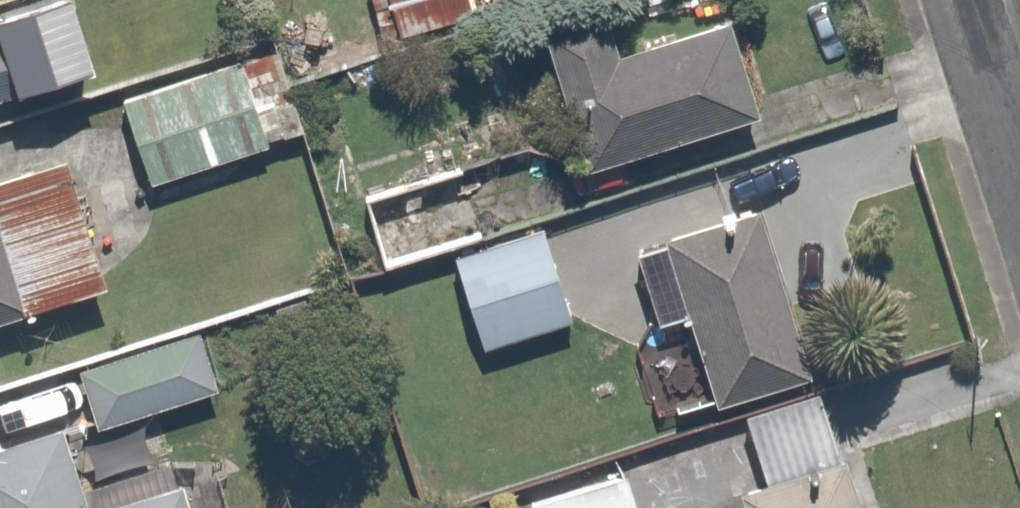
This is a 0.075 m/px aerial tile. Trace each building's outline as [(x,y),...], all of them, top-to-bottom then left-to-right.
[(91,64),(70,0),(24,0),(0,8),(0,94),(91,64)] [(467,0),(399,0),(407,31),(471,14),(467,0)] [(602,6),(541,26),(585,167),(759,113),(727,17),(616,52),(602,6)] [(240,61),(266,138),(303,127),(277,49),(240,61)] [(240,61),(239,57),(121,97),(150,182),(268,144),(266,138),(240,61)] [(21,312),(19,308),(104,283),(62,155),(0,174),(0,318),(21,312)] [(383,266),(479,236),(460,168),(361,198),(383,266)] [(715,404),(809,373),(756,207),(663,236),(665,241),(634,251),(656,322),(686,314),(715,404)] [(573,318),(542,225),(452,254),(481,347),(573,318)] [(96,425),(217,387),(198,328),(77,366),(96,425)] [(765,481),(839,457),(817,390),(744,414),(765,481)] [(82,487),(59,426),(0,445),(0,507),(189,507),(180,479),(174,481),(167,459),(82,487)] [(843,456),(839,457),(765,481),(737,490),(743,507),(859,507),(843,456)] [(625,472),(527,503),(528,507),(636,507),(625,472)]
